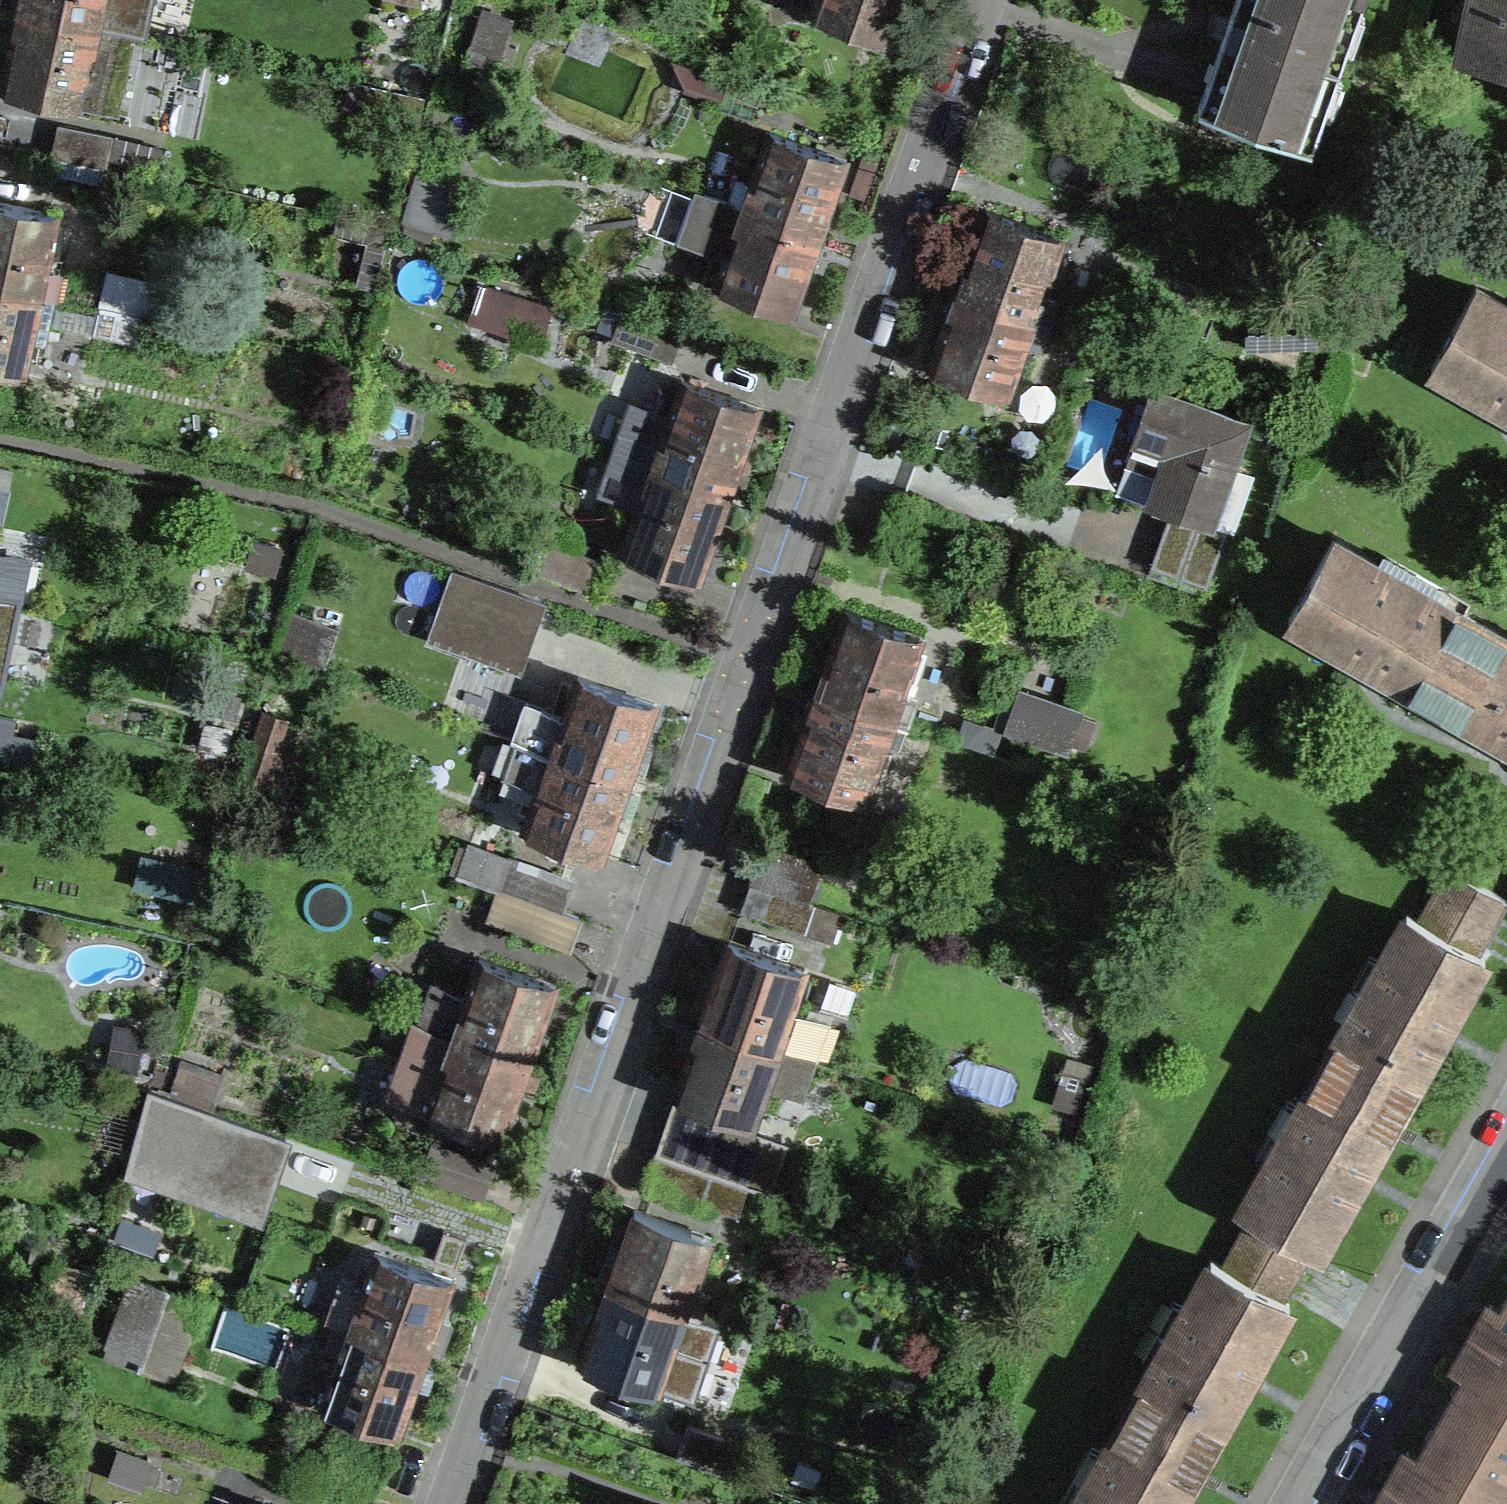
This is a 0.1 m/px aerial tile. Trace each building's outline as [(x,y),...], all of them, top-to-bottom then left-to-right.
[(102,2),(103,0),(20,0),(18,9),(111,29),(117,5),(102,2)] [(901,0),(816,0),(812,12),(888,38),(893,23),(901,0)] [(1194,121),(1311,161),(1367,0),(1236,0),(1194,121)] [(1461,55),(1506,65),(1506,0),(1473,0),(1461,55)] [(119,113),(135,34),(111,29),(18,9),(4,73),(1,88),(119,113)] [(59,124),(52,155),(105,165),(111,135),(59,124)] [(751,184),(737,179),(728,203),(818,234),(824,217),(845,159),(769,132),(751,184)] [(406,218),(432,226),(445,182),(419,174),(406,218)] [(716,283),(792,310),(798,294),(818,234),(728,203),(704,194),(703,196),(705,196),(690,238),(727,251),(716,283)] [(45,268),(57,214),(0,202),(0,284),(54,296),(60,271),(45,268)] [(957,290),(1047,322),(1055,299),(1041,294),(1062,236),(986,210),(962,278),(957,290)] [(99,305),(100,306),(146,317),(148,317),(155,283),(106,272),(99,305)] [(45,341),(54,296),(0,284),(0,366),(23,371),(30,338),(45,341)] [(1431,365),(1506,408),(1506,305),(1475,287),(1431,365)] [(1047,322),(957,290),(934,356),(931,366),(1007,393),(1025,340),(1039,345),(1047,322)] [(538,344),(548,313),(518,304),(507,334),(538,344)] [(146,317),(100,306),(94,333),(140,343),(146,317)] [(614,338),(671,357),(681,329),(652,319),(624,309),(614,338)] [(615,452),(728,492),(731,483),(732,481),(758,407),(682,380),(669,417),(631,403),(615,452)] [(1251,425),(1150,393),(1117,496),(1146,506),(1144,514),(1170,522),(1216,537),(1251,425)] [(622,550),(698,577),(701,569),(728,492),(615,452),(602,489),(639,502),(622,550)] [(1227,540),(1216,537),(1170,522),(1152,576),(1209,595),(1227,540)] [(1333,539),(1289,617),(1369,662),(1436,700),(1480,622),(1333,539)] [(538,574),(595,594),(606,563),(549,543),(538,574)] [(15,599),(23,560),(0,555),(0,595),(15,599)] [(521,669),(544,602),(452,570),(428,636),(521,669)] [(15,599),(0,595),(0,673),(15,599)] [(921,636),(845,610),(821,680),(817,690),(906,722),(915,699),(900,694),(921,636)] [(1480,622),(1436,700),(1506,740),(1506,637),(1480,622)] [(525,701),(512,739),(513,739),(627,779),(630,772),(654,703),(578,676),(564,716),(528,704),(528,702),(525,701)] [(906,722),(817,690),(791,763),(788,771),(864,797),(884,741),(898,746),(906,722)] [(1025,693),(1013,726),(1062,743),(1073,710),(1025,693)] [(283,720),(263,714),(238,795),(268,805),(283,757),(272,753),(283,720)] [(14,718),(0,715),(0,746),(7,747),(14,718)] [(603,848),(627,779),(513,739),(512,742),(515,743),(504,773),(539,786),(524,828),(600,854),(603,848)] [(459,876),(500,890),(510,861),(470,845),(459,876)] [(758,882),(807,901),(819,867),(762,847),(750,880),(758,882)] [(510,861),(500,890),(558,910),(569,879),(511,859),(510,861)] [(1406,913),(1323,1060),(1401,1104),(1418,1075),(1484,957),(1476,952),(1505,900),(1449,868),(1420,920),(1406,913)] [(807,901),(758,882),(748,912),(804,932),(814,904),(807,901)] [(567,947),(578,918),(558,910),(500,890),(489,919),(567,947)] [(804,969),(728,942),(706,1006),(702,1018),(808,1056),(815,1058),(828,1022),(790,1009),(804,969)] [(466,995),(435,984),(422,1022),(528,1060),(533,1046),(555,984),(479,957),(466,995)] [(659,1155),(730,1180),(765,1082),(795,1093),(808,1056),(702,1018),(679,1082),(675,1093),(680,1095),(659,1155)] [(389,1094),(502,1135),(506,1122),(528,1060),(422,1022),(415,1020),(389,1094)] [(117,1027),(110,1065),(135,1070),(142,1031),(117,1027)] [(213,1104),(222,1075),(213,1073),(220,1051),(200,1045),(193,1067),(184,1064),(176,1093),(213,1104)] [(1240,1207),(1253,1214),(1309,1246),(1318,1251),(1334,1223),(1401,1104),(1323,1060),(1240,1207)] [(148,1089),(130,1155),(262,1202),(285,1137),(148,1089)] [(737,1215),(748,1186),(730,1180),(659,1155),(653,1153),(643,1182),(737,1215)] [(710,1236),(634,1209),(612,1272),(608,1285),(697,1317),(706,1293),(691,1288),(710,1236)] [(1280,1298),(1309,1246),(1253,1214),(1224,1266),(1211,1259),(1127,1406),(1205,1450),(1221,1423),(1289,1303),(1280,1298)] [(335,1323),(424,1354),(428,1344),(451,1279),(375,1252),(357,1304),(343,1299),(335,1323)] [(78,1310),(88,1269),(58,1262),(48,1303),(78,1310)] [(140,1355),(138,1362),(170,1374),(198,1301),(141,1280),(131,1308),(121,1306),(107,1344),(140,1355)] [(675,1335),(689,1340),(697,1317),(608,1285),(585,1348),(581,1361),(657,1388),(675,1335)] [(400,1423),(424,1354),(335,1323),(326,1346),(340,1351),(322,1403),(398,1430),(400,1423)] [(1506,1450),(1506,1330),(1481,1376),(1469,1369),(1444,1415),(1506,1450)] [(1205,1450),(1127,1406),(1072,1503),(1175,1503),(1205,1450)] [(1506,1494),(1506,1450),(1444,1415),(1418,1460),(1430,1466),(1409,1503),(1501,1503),(1506,1494)] [(391,1450),(335,1430),(314,1487),(361,1503),(372,1503),(391,1450)] [(117,1454),(110,1474),(141,1485),(148,1465),(117,1454)]
